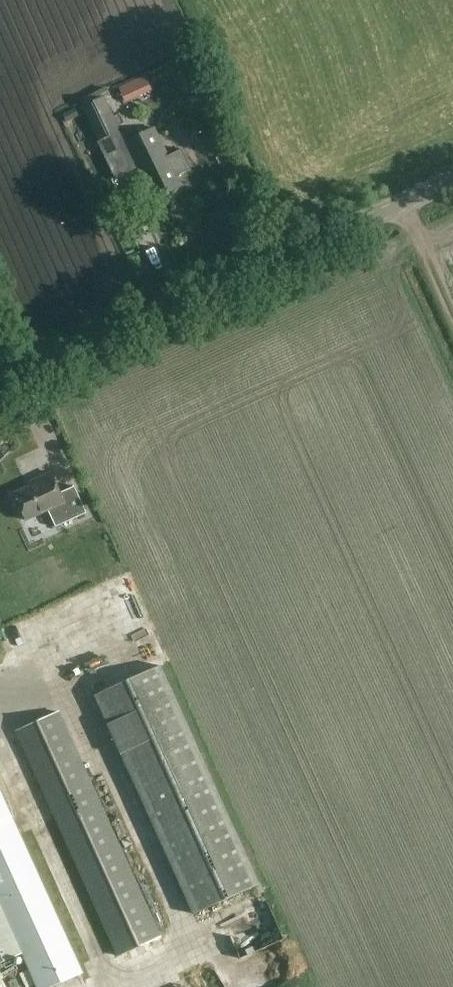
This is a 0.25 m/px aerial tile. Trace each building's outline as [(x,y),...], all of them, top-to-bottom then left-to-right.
[(133,73),(114,82),(122,100),(141,91),(133,73)] [(97,142),(119,132),(103,98),(81,108),(97,142)] [(154,200),(182,186),(154,129),(125,143),(154,200)] [(220,162),(228,159),(227,156),(235,153),(231,143),(214,149),(220,162)] [(38,487),(13,498),(25,524),(46,515),(54,532),(85,518),(73,491),(59,497),(50,477),(36,483),(38,487)] [(159,670),(94,699),(191,919),(257,889),(159,670)] [(116,959),(157,941),(57,716),(16,734),(116,959)] [(21,954),(35,986),(53,986),(79,975),(0,796),(0,964),(21,954)] [(150,917),(160,913),(154,897),(144,901),(150,917)] [(260,902),(248,908),(259,931),(271,925),(260,902)]
